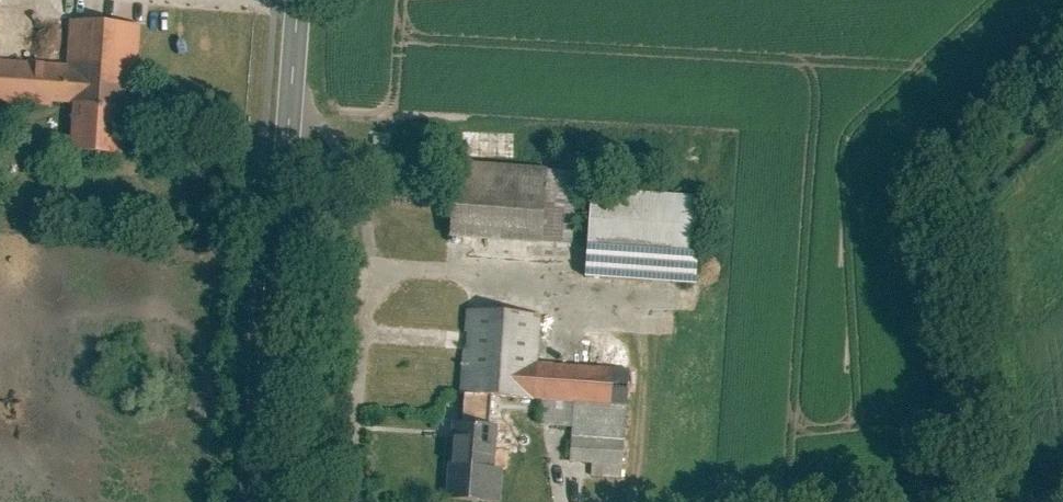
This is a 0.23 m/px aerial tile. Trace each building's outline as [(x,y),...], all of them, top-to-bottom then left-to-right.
[(74,105),(70,156),(137,161),(147,24),(70,19),(67,66),(0,62),(0,100),(74,105)] [(457,159),(452,239),(576,247),(581,167),(457,159)] [(593,186),(587,276),(698,284),(704,193),(593,186)] [(444,501),(505,501),(508,468),(495,467),(498,424),(488,424),(491,393),(548,398),(546,423),(577,425),(575,456),(622,460),(630,368),(543,361),(547,312),(470,306),(461,417),(452,417),(444,501)]
